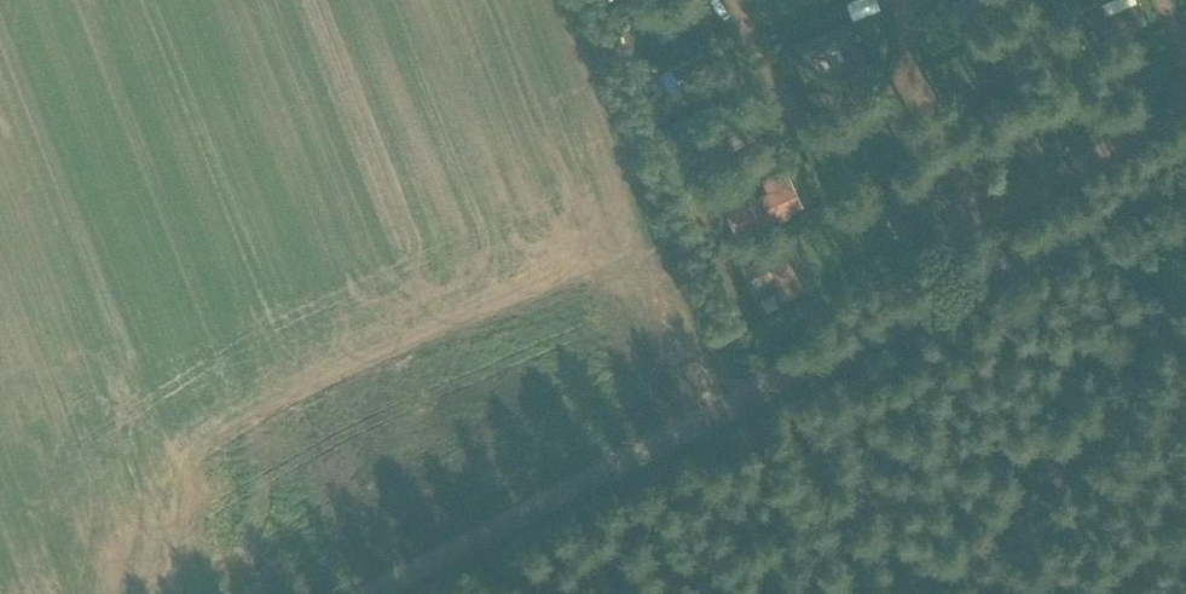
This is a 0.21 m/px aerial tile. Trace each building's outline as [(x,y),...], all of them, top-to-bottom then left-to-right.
[(878,9),(874,0),(848,0),(844,1),(851,19),(878,9)] [(806,86),(864,68),(850,21),(792,39),(806,86)] [(730,231),(791,216),(780,171),(760,176),(764,194),(723,204),(730,231)] [(762,304),(802,288),(784,242),(744,258),(762,304)]
